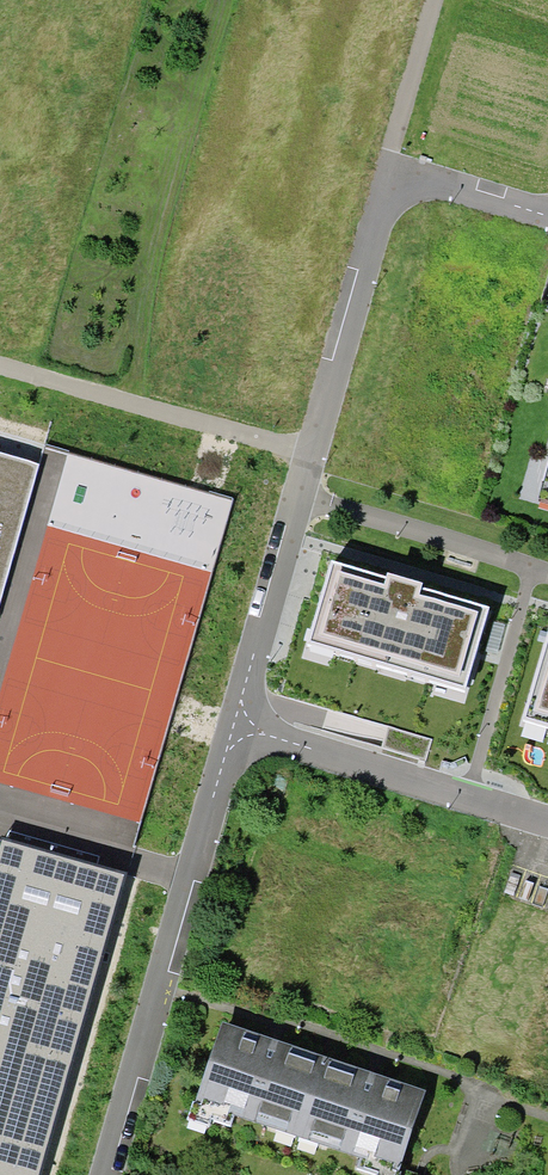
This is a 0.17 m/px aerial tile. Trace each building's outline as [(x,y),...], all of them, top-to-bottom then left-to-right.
[(538,500),(547,503),(547,466),(538,500)] [(483,601),(332,558),(308,639),(460,682),(483,601)] [(522,717),(547,725),(547,629),(522,717)] [(225,1029),(198,1111),(395,1174),(404,1174),(430,1095),(225,1029)]
